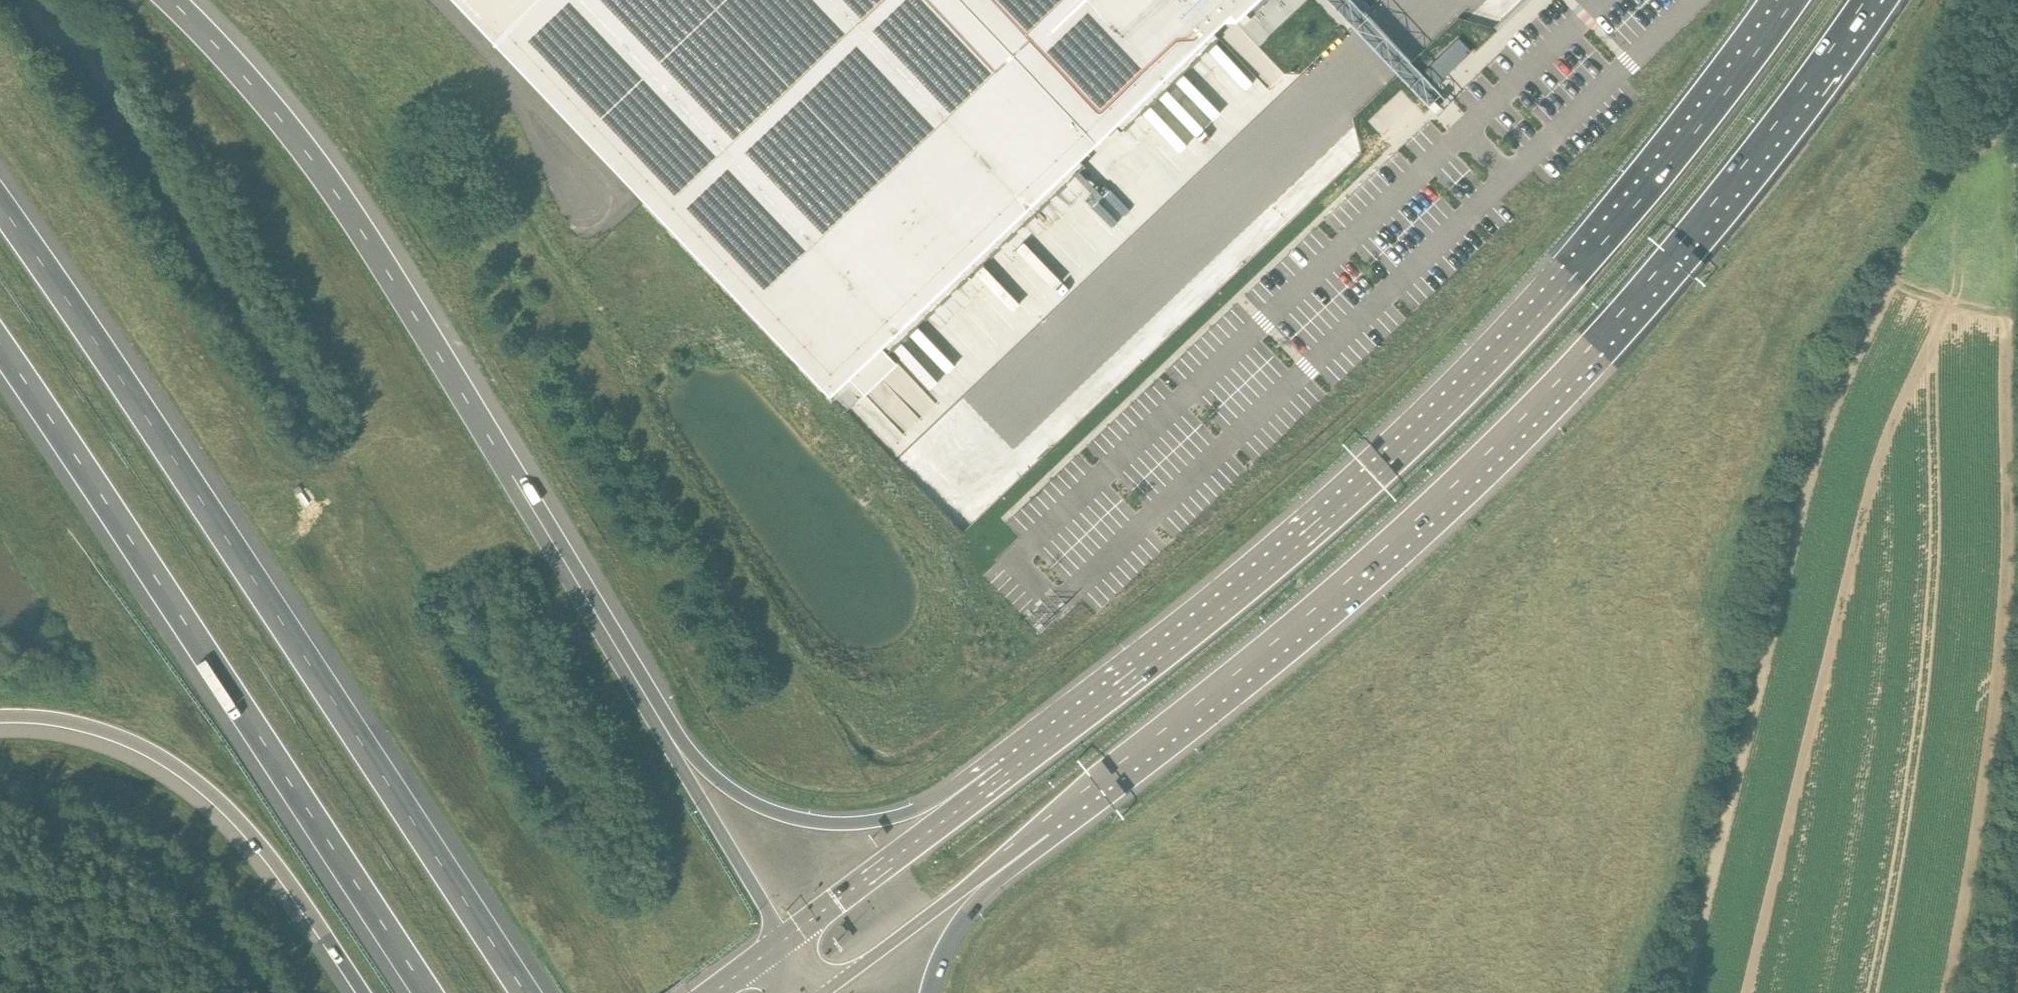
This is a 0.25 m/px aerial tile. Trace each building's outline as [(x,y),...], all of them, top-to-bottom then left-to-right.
[(495,42),(539,0),(455,0),(495,42)] [(495,42),(807,369),(1072,116),(962,0),(539,0),(495,42)] [(1072,116),(1194,0),(962,0),(1072,116)] [(1428,66),(1440,81),(1477,49),(1464,35),(1428,66)] [(1440,106),(1434,100),(1429,106),(1432,108),(1434,112),(1440,106)]
